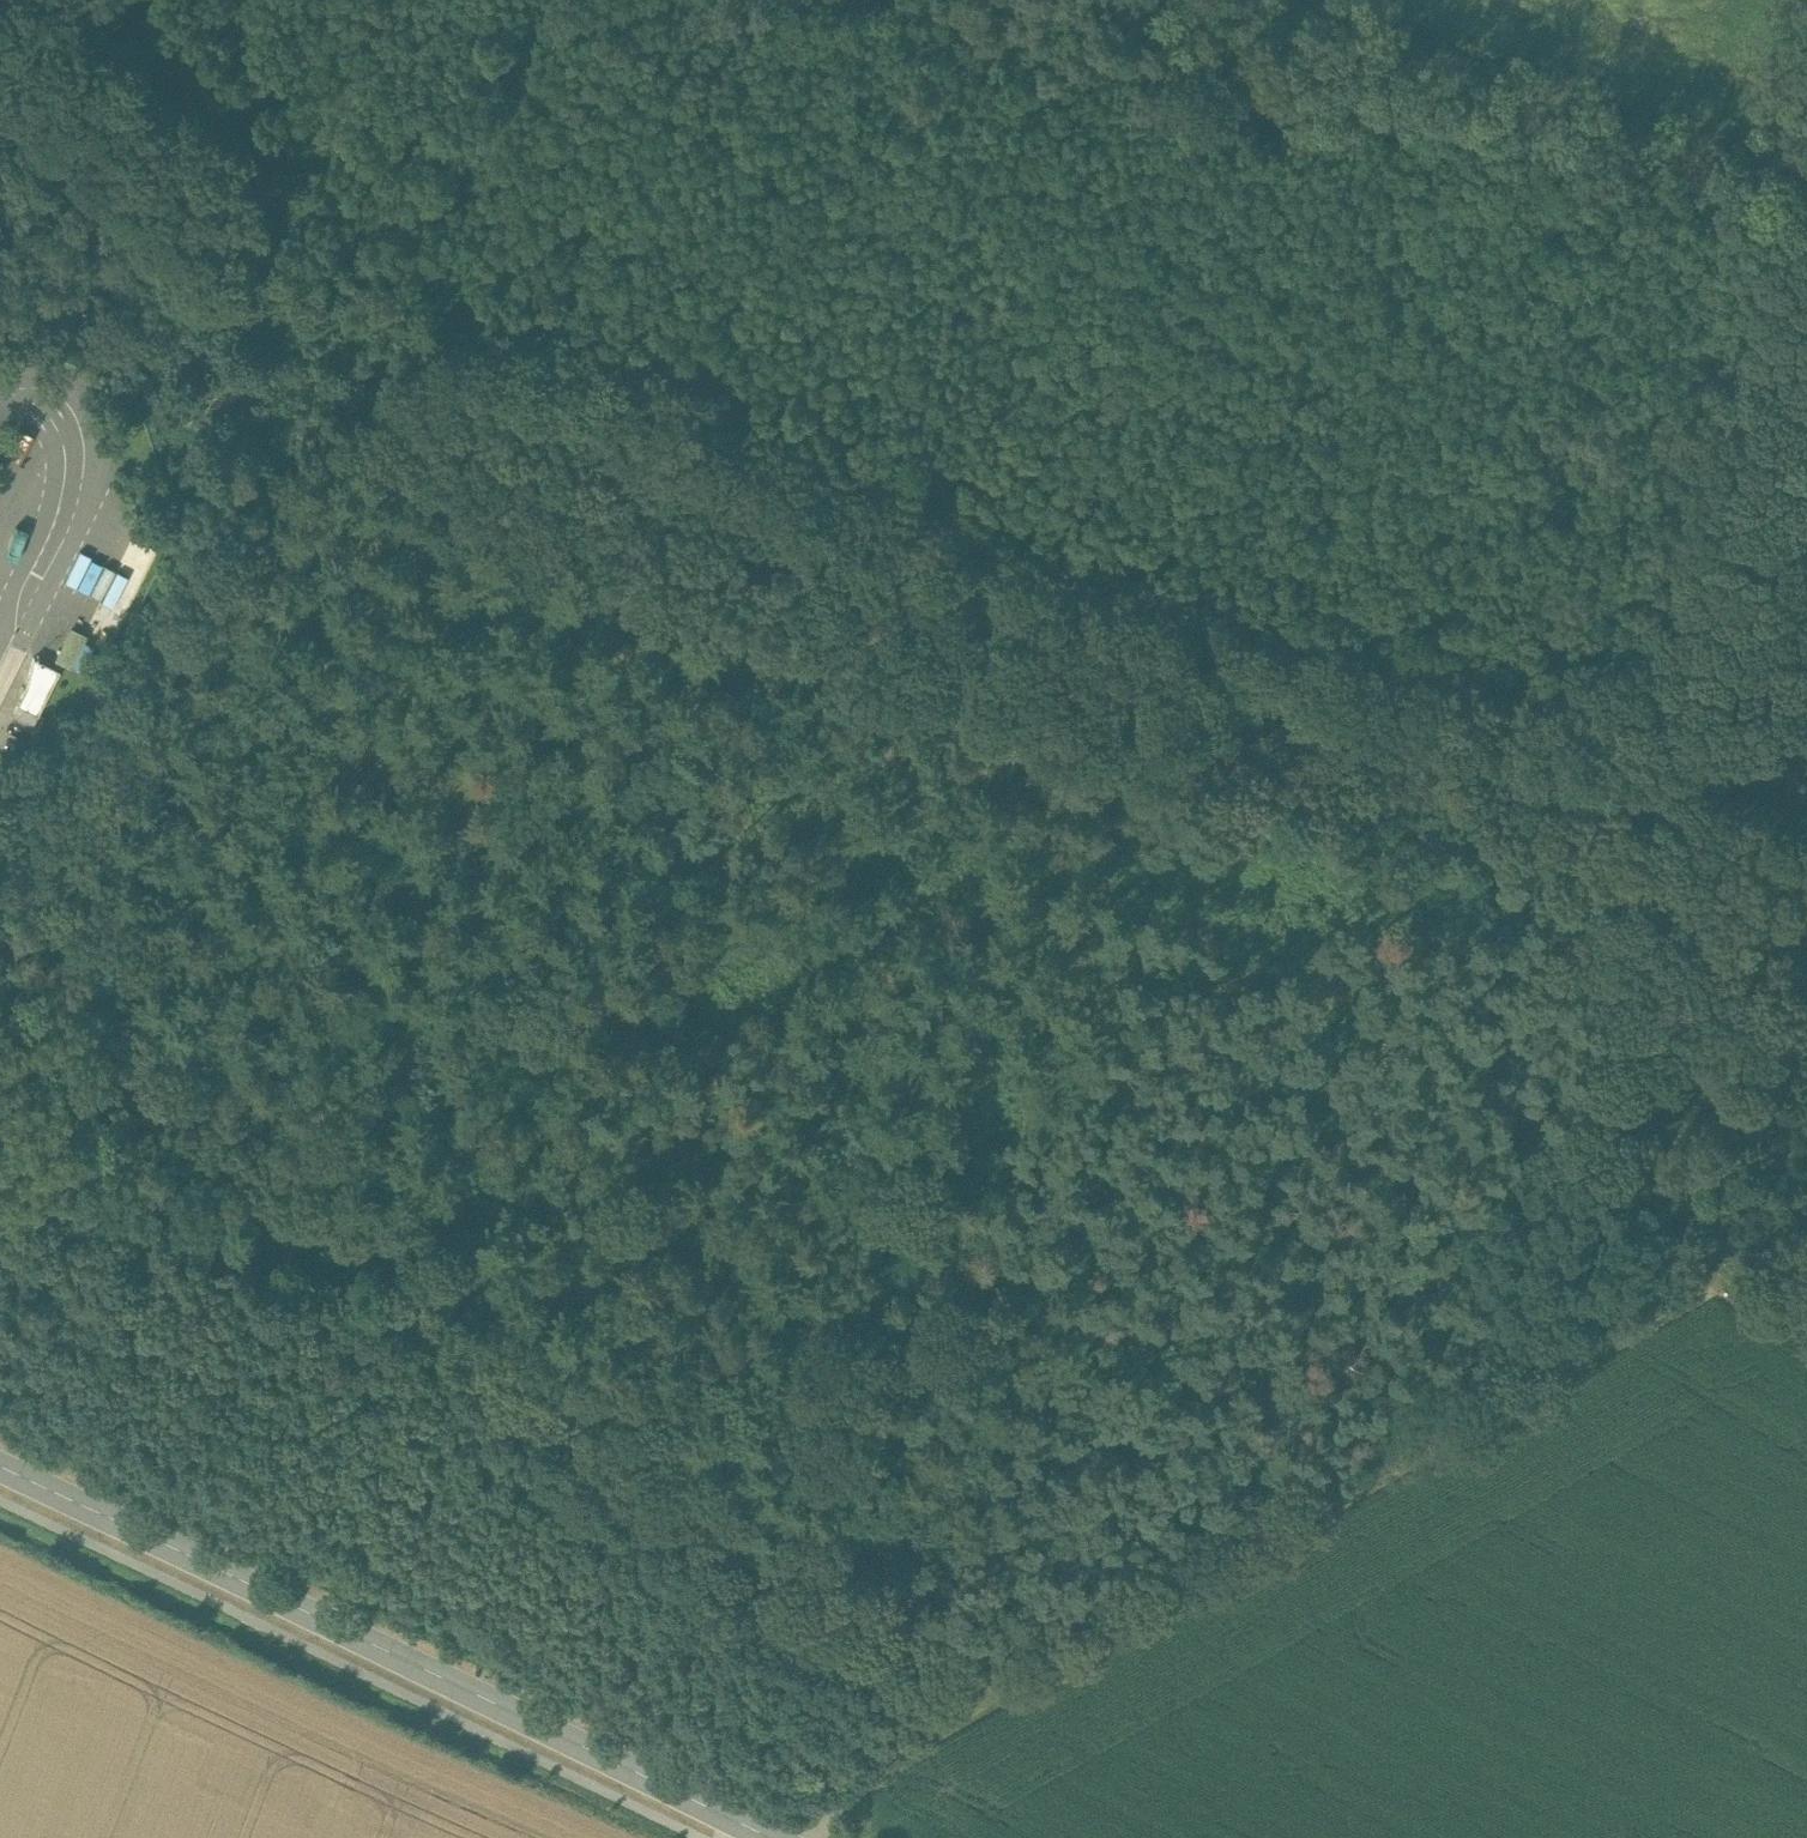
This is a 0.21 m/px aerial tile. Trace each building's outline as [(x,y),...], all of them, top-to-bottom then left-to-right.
[(83,553),(70,586),(123,608),(136,575),(83,553)] [(84,641),(74,636),(60,662),(71,667),(84,641)] [(60,669),(34,657),(26,686),(17,704),(37,713),(60,669)] [(37,713),(17,704),(11,716),(37,729),(43,716),(37,713)]
